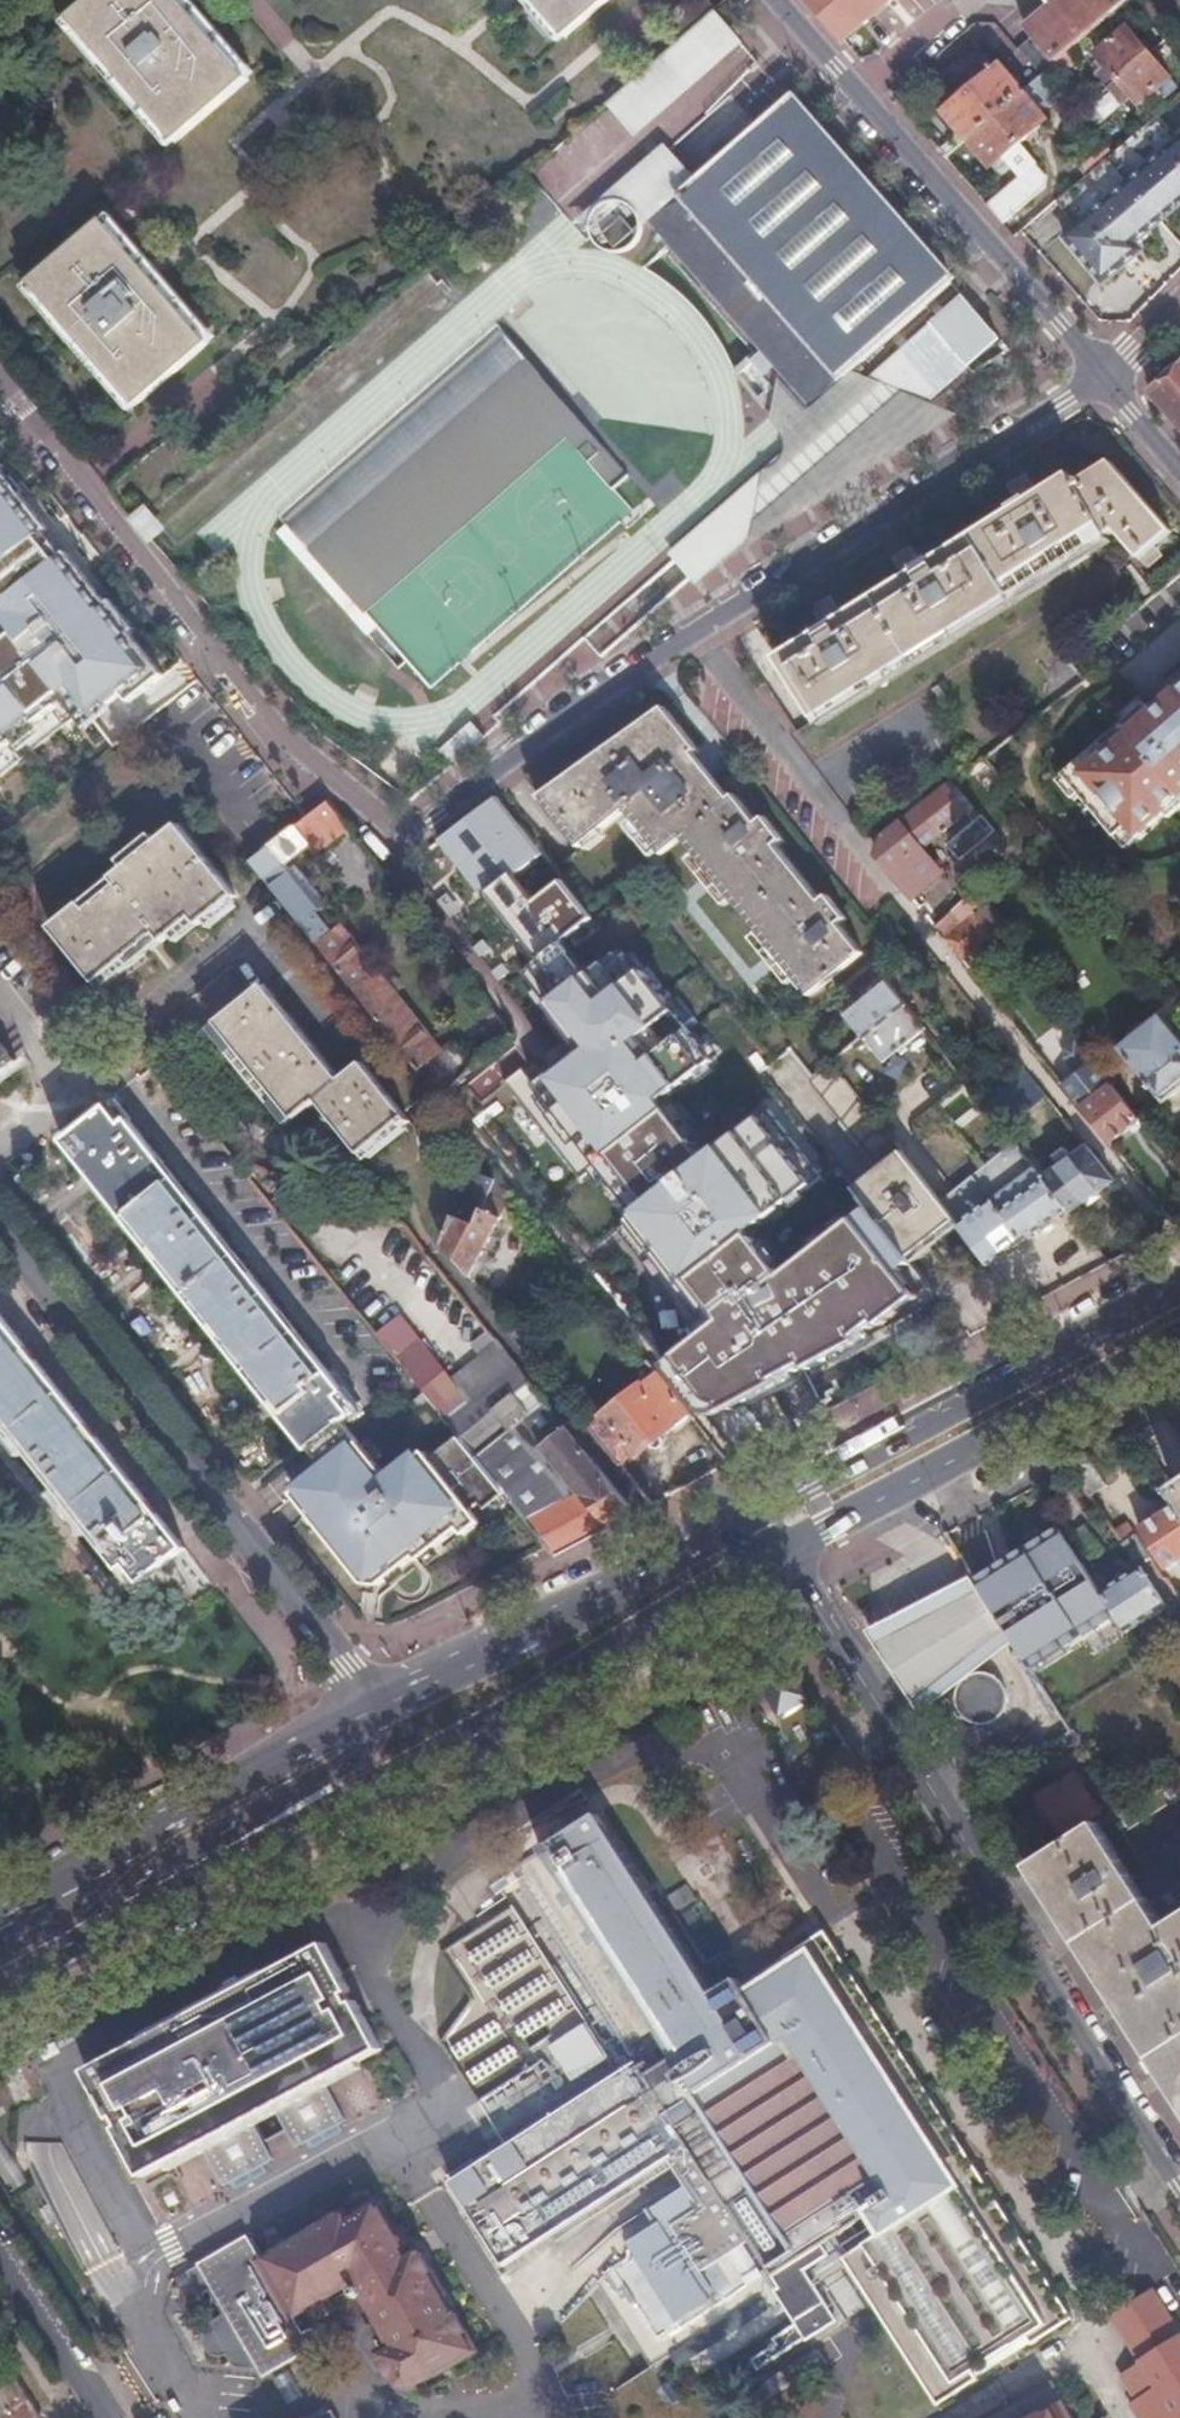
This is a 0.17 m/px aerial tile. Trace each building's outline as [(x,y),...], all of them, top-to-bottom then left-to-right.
[(172,140),(244,78),(177,0),(87,0),(66,17),(172,140)] [(563,36),(604,0),(531,0),(563,36)] [(709,11),(710,9),(702,0),(683,0),(667,14),(683,33),(709,11)] [(842,39),(888,0),(808,0),(842,39)] [(1050,6),(1026,26),(1034,37),(1019,48),(1041,74),(1045,72),(1128,0),(1046,0),(1050,6)] [(710,49),(728,33),(709,11),(683,33),(658,55),(685,85),(717,57),(710,49)] [(1119,78),(1149,51),(1128,26),(1097,51),(1119,78)] [(621,88),(603,104),(633,138),(739,47),(728,33),(710,49),(717,57),(685,85),(658,55),(621,88)] [(1119,78),(1110,85),(1119,96),(1129,88),(1139,102),(1170,76),(1149,51),(1119,78)] [(946,112),(968,137),(995,115),(1023,90),(1001,64),(993,72),(979,54),(954,74),(970,92),(946,112)] [(1023,90),(995,115),(1019,142),(1048,119),(1023,90)] [(644,217),(649,222),(786,380),(809,406),(842,378),(853,369),(951,282),(791,97),(697,177),(681,191),(678,187),(644,217)] [(995,115),(968,137),(993,166),(1001,159),(1017,178),(987,204),(1003,222),(1047,185),(1046,174),(1019,142),(995,115)] [(1159,217),(1179,199),(1179,135),(1174,140),(1154,116),(1113,151),(1107,156),(1127,179),(1159,217)] [(1073,160),(1085,174),(1107,156),(1113,151),(1101,137),(1073,160)] [(646,227),(649,222),(644,217),(678,187),(681,191),(697,177),(666,143),(573,224),(589,240),(594,229),(593,226),(594,221),(595,217),(596,213),(599,209),(602,205),(606,203),(610,201),(636,231),(646,227)] [(1085,174),(1059,197),(1079,220),(1065,231),(1104,275),(1142,243),(1136,236),(1159,217),(1127,179),(1107,156),(1085,174)] [(645,232),(646,227),(636,231),(610,201),(606,203),(602,205),(599,209),(596,213),(595,217),(594,221),(593,226),(594,229),(594,231),(596,236),(598,240),(601,243),(604,246),(608,248),(613,250),(617,251),(622,251),(626,250),(630,249),(634,246),(638,243),(641,240),(643,236),(645,232)] [(27,282),(135,407),(208,344),(99,219),(27,282)] [(789,443),(670,552),(697,582),(771,513),(776,513),(782,512),(786,511),(791,507),(793,505),(795,501),(795,497),(795,492),(808,507),(961,411),(928,397),(1002,336),(965,294),(872,376),(853,369),(842,378),(809,406),(786,380),(759,401),(789,443)] [(614,488),(629,476),(499,327),(279,517),(365,614),(566,437),(614,488)] [(730,373),(736,378),(751,365),(745,359),(730,373)] [(1152,391),(1176,418),(1179,423),(1179,367),(1152,391)] [(779,659),(818,721),(1117,531),(1141,559),(1173,532),(1112,462),(1080,482),(1073,473),(779,659)] [(0,471),(0,776),(85,708),(99,726),(162,675),(0,471)] [(605,623),(618,638),(654,605),(671,624),(697,601),(667,567),(605,623)] [(1177,696),(1173,693),(1147,716),(1140,709),(1062,778),(1114,839),(1127,827),(1138,840),(1169,812),(1166,808),(1179,798),(1179,799),(1179,693),(1177,696)] [(683,845),(805,999),(860,959),(836,929),(842,924),(824,901),(818,906),(774,851),(781,846),(762,821),(755,826),(733,798),(726,802),(692,758),(698,754),(664,709),(540,798),(579,846),(626,814),(663,860),(683,845)] [(470,722),(440,751),(450,766),(483,736),(470,722)] [(440,841),(442,844),(554,987),(583,965),(612,1003),(721,1141),(755,1114),(779,1095),(764,1076),(792,1054),(779,1038),(756,1055),(719,1010),(727,1003),(637,889),(593,923),(496,799),(463,823),(440,841)] [(252,861),(439,1097),(474,1069),(451,1041),(439,1051),(326,908),(323,910),(287,863),(308,846),(314,854),(349,827),(328,800),(306,818),(252,861)] [(882,841),(877,854),(914,900),(943,877),(923,853),(938,841),(939,829),(923,808),(901,825),(882,841)] [(51,930),(95,986),(156,939),(161,945),(191,922),(198,930),(238,898),(181,826),(113,880),(118,888),(87,912),(82,905),(51,930)] [(1127,827),(1114,839),(1125,852),(1138,840),(1127,827)] [(965,903),(954,911),(967,927),(978,919),(976,917),(965,903)] [(935,926),(935,927),(964,965),(993,938),(978,919),(967,927),(954,911),(935,926)] [(845,1018),(863,1041),(866,1044),(908,1011),(887,985),(845,1018)] [(319,1103),(361,1154),(398,1124),(401,1126),(409,1120),(362,1062),(341,1078),(265,986),(216,1027),(295,1123),(319,1103)] [(1119,1052),(1164,1107),(1179,1094),(1179,1041),(1161,1018),(1119,1052)] [(1059,1024),(1035,1042),(1059,1074),(1083,1056),(1059,1024)] [(15,1063),(0,1044),(0,1075),(15,1063)] [(1109,1144),(1140,1120),(1098,1069),(1092,1061),(1062,1085),(1109,1144)] [(852,1308),(804,1247),(762,1281),(581,1064),(517,1114),(695,1329),(703,1323),(754,1384),(767,1373),(769,1377),(852,1308)] [(830,1067),(814,1080),(808,1085),(875,1168),(897,1151),(830,1067)] [(1025,1071),(995,1100),(1017,1123),(1047,1093),(1025,1071)] [(779,1095),(755,1114),(763,1124),(787,1105),(779,1095)] [(306,1452),(308,1451),(343,1423),(351,1417),(334,1396),(340,1392),(128,1122),(122,1126),(107,1107),(62,1142),(306,1452)] [(1071,1214),(1073,1216),(1116,1183),(1083,1142),(1064,1159),(1069,1165),(1046,1183),(1071,1214)] [(853,1186),(864,1200),(908,1255),(952,1218),(897,1151),(875,1168),(853,1186)] [(958,1226),(991,1267),(1071,1214),(1046,1183),(1031,1164),(1015,1173),(1034,1196),(1005,1216),(988,1194),(971,1204),(979,1213),(958,1226)] [(479,1288),(513,1191),(496,1169),(493,1178),(477,1224),(453,1216),(444,1242),(448,1248),(479,1288)] [(477,1224),(493,1178),(469,1170),(453,1216),(477,1224)] [(864,1200),(804,1247),(852,1308),(912,1259),(908,1255),(864,1200)] [(613,1302),(642,1340),(659,1326),(629,1288),(613,1302)] [(135,1587),(185,1548),(0,1314),(0,1418),(135,1587)] [(602,1532),(636,1515),(489,1331),(473,1345),(480,1354),(450,1377),(444,1370),(421,1389),(421,1390),(457,1434),(505,1494),(556,1558),(602,1532)] [(693,1417),(661,1377),(592,1431),(621,1468),(674,1426),(676,1430),(693,1417)] [(774,1440),(790,1431),(772,1406),(757,1417),(774,1440)] [(308,1451),(320,1466),(332,1456),(335,1459),(358,1441),(343,1423),(308,1451)] [(486,1510),(505,1494),(457,1434),(429,1457),(424,1450),(388,1479),(359,1442),(324,1471),(294,1495),(360,1578),(366,1573),(381,1575),(386,1581),(416,1558),(420,1562),(461,1529),(466,1536),(482,1524),(471,1511),(481,1503),(486,1510)] [(332,1456),(320,1466),(324,1471),(359,1442),(358,1441),(335,1459),(332,1456)] [(1091,1455),(1075,1464),(1094,1494),(1109,1485),(1091,1455)] [(1179,1565),(1179,1504),(1139,1529),(1167,1573),(1179,1565)] [(978,1579),(1016,1640),(1033,1667),(1119,1613),(1106,1591),(1063,1525),(978,1579)] [(1151,1565),(1153,1563),(1136,1536),(1125,1544),(1136,1562),(1143,1558),(1148,1566),(1151,1565)] [(1119,1613),(1131,1631),(1169,1608),(1144,1569),(1106,1591),(1119,1613)] [(380,1587),(386,1581),(381,1575),(366,1573),(360,1578),(365,1585),(380,1587)] [(868,1632),(921,1714),(960,1684),(960,1683),(963,1680),(965,1677),(969,1675),(972,1673),(975,1672),(976,1672),(1016,1640),(978,1579),(975,1575),(868,1632)] [(807,1696),(779,1651),(750,1666),(779,1714),(807,1696)] [(960,1683),(960,1684),(958,1686),(957,1690),(956,1693),(956,1697),(956,1701),(956,1705),(957,1708),(959,1712),(961,1715),(964,1718),(967,1720),(970,1722),(973,1724),(977,1725),(981,1725),(985,1726),(988,1725),(992,1724),(996,1722),(999,1720),(1002,1718),(1004,1715),(1007,1712),(1008,1709),(1009,1705),(1010,1701),(1010,1697),(1010,1694),(1009,1690),(1008,1686),(1006,1683),(1003,1680),(1001,1677),(998,1675),(994,1673),(991,1672),(987,1671),(983,1670),(979,1671),(976,1672),(975,1672),(972,1673),(969,1675),(965,1677),(963,1680),(960,1683)] [(1073,1729),(1050,1744),(1059,1758),(1082,1744),(1073,1729)] [(1039,1792),(1063,1832),(1101,1808),(1076,1768),(1039,1792)] [(960,2152),(857,1989),(840,1999),(814,1959),(813,1959),(810,1954),(748,1994),(738,1978),(714,1994),(609,1827),(607,1828),(599,1815),(515,1869),(638,2062),(623,2071),(622,2070),(463,2171),(464,2173),(452,2181),(470,2209),(468,2211),(503,2264),(676,2154),(675,2152),(690,2143),(774,2275),(794,2261),(801,2271),(826,2255),(824,2250),(854,2231),(850,2225),(870,2212),(883,2232),(864,2244),(876,2264),(861,2273),(938,2392),(1060,2314),(958,2154),(960,2152)] [(1165,1923),(1097,1819),(1028,1861),(1099,1972),(1123,2010),(1149,2049),(1177,2093),(1179,2098),(1179,1913),(1165,1923)] [(143,2176),(201,2145),(251,2119),(273,2107),(324,2080),(382,2049),(357,2000),(353,2002),(348,1994),(352,1991),(326,1942),(86,2070),(113,2119),(117,2117),(121,2125),(117,2128),(143,2176)] [(610,2057),(587,2022),(577,2028),(600,2064),(610,2057)] [(346,2120),(324,2080),(273,2107),(295,2147),(346,2120)] [(251,2119),(201,2145),(223,2185),(272,2159),(251,2119)] [(180,2201),(174,2191),(163,2196),(169,2207),(180,2201)] [(407,2254),(377,2202),(350,2217),(346,2212),(261,2261),(246,2236),(198,2263),(199,2265),(188,2271),(201,2292),(209,2288),(217,2302),(228,2296),(272,2371),(298,2356),(298,2355),(309,2348),(290,2315),(355,2278),(359,2285),(353,2289),(357,2297),(363,2293),(393,2344),(380,2352),(396,2381),(399,2383),(402,2386),(406,2387),(411,2386),(422,2380),(475,2349),(418,2249),(407,2254)] [(758,2267),(743,2242),(728,2252),(743,2277),(758,2267)] [(625,2266),(665,2329),(676,2322),(636,2259),(625,2266)] [(732,2287),(715,2261),(704,2268),(721,2294),(732,2287)] [(1128,2399),(1139,2417),(1179,2417),(1179,2333),(1151,2287),(1110,2313),(1139,2359),(1122,2370),(1137,2393),(1128,2399)] [(1052,2382),(987,2417),(1069,2417),(1061,2404),(1063,2402),(1052,2382)]
